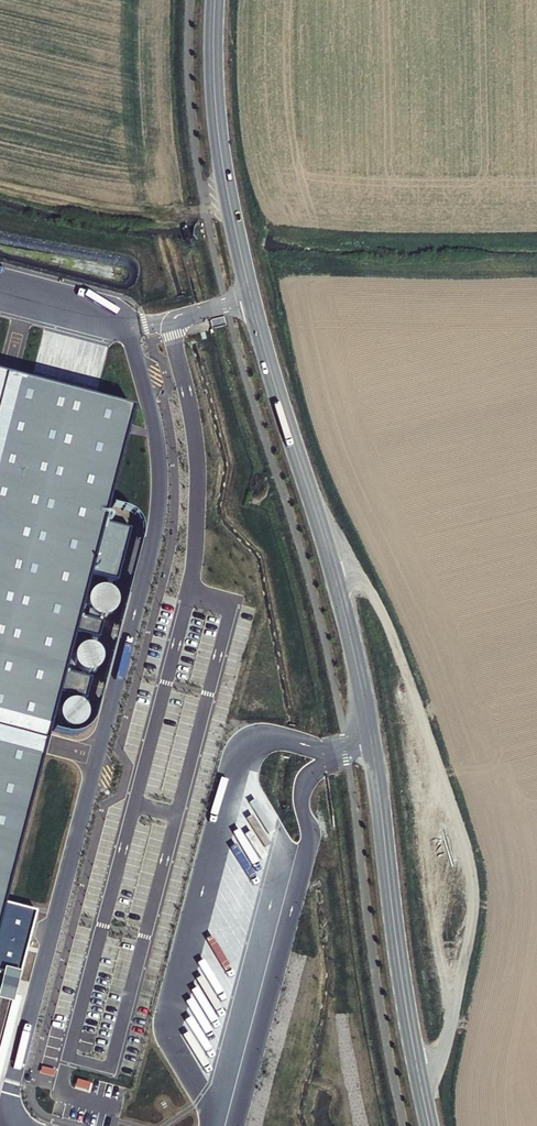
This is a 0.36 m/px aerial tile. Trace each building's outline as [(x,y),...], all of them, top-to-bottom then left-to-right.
[(14,997),(3,994),(8,975),(18,978),(36,911),(4,902),(59,692),(85,699),(91,678),(65,671),(75,632),(98,638),(102,623),(79,617),(90,576),(116,582),(130,530),(103,523),(133,410),(0,375),(0,1049),(14,997)]
